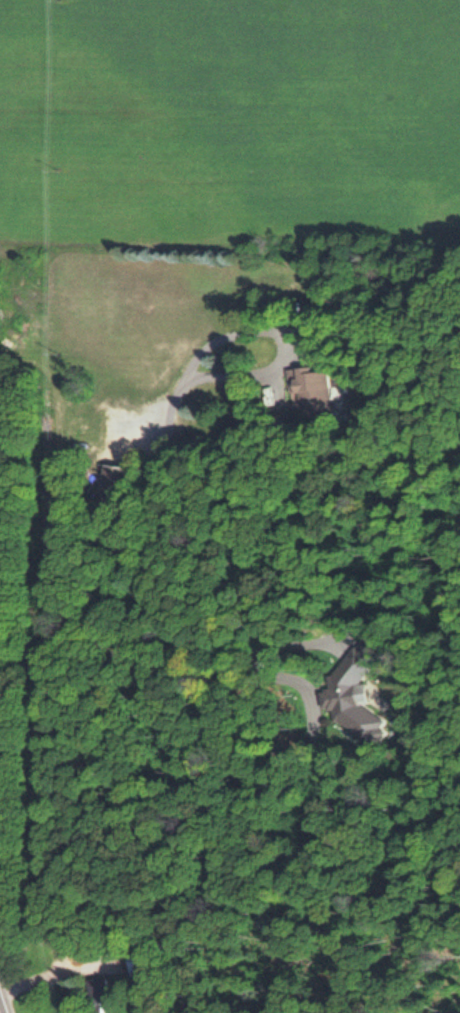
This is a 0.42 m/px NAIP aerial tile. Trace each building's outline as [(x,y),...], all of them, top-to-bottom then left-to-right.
[(285,371),(288,394),(296,393),(298,413),(340,407),(339,402),(330,403),(326,366),(285,371)] [(123,466),(101,463),(98,493),(120,495),(123,466)] [(107,1001),(106,979),(85,980),(87,1012),(101,1012),(101,1001),(107,1001)]
